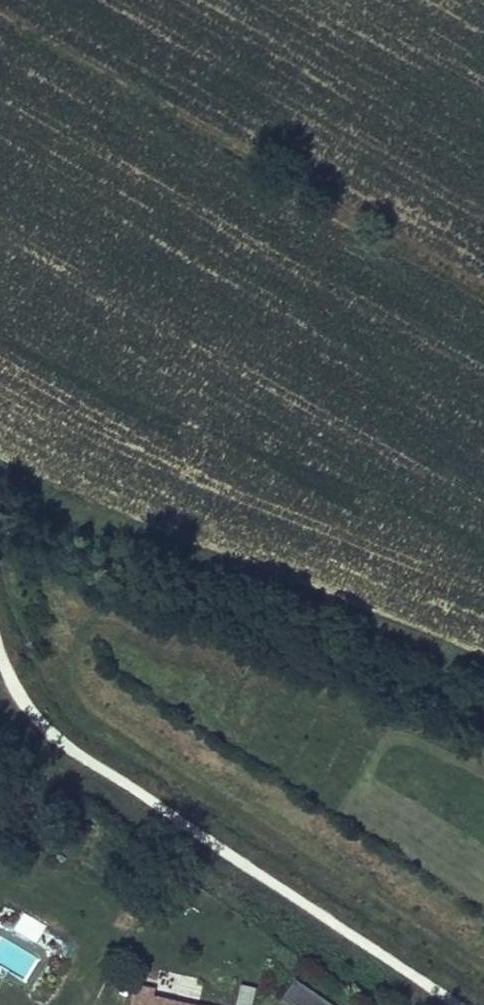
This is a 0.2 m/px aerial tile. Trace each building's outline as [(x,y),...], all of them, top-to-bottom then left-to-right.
[(295,980),(281,1000),(289,1004),(332,1004),(295,980)] [(255,985),(239,981),(234,1004),(250,1004),(255,985)] [(128,989),(126,1004),(226,1004),(227,1003),(128,989)]
